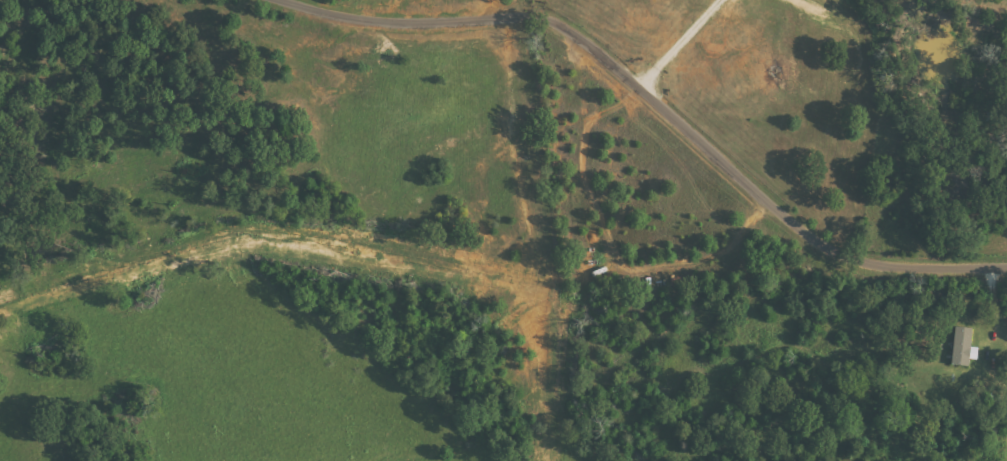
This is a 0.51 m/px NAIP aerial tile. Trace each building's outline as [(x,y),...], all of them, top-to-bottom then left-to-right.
[(975,348),(967,347),(970,330),(954,327),(947,364),(965,368),(966,359),(972,361),(975,348)]
